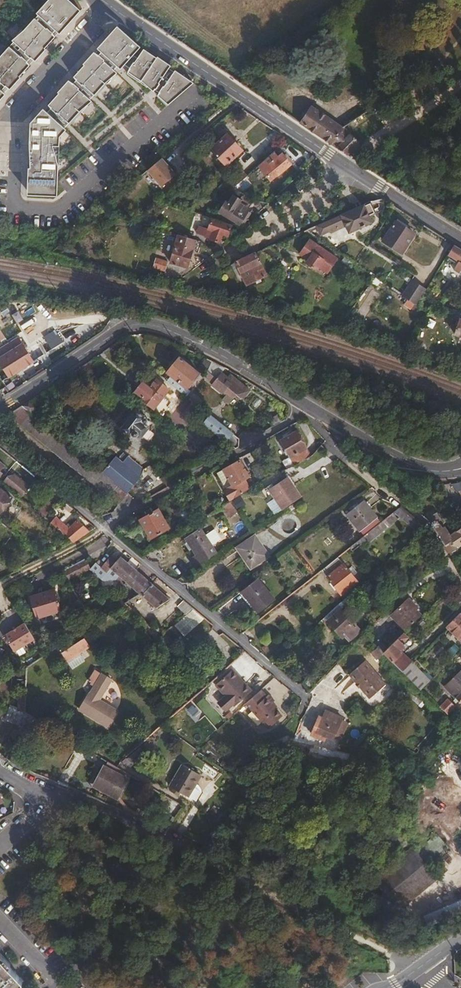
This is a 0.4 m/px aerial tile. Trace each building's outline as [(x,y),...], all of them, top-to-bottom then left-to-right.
[(13,34),(34,54),(55,32),(34,12),(13,34)] [(100,91),(139,35),(113,17),(74,74),(100,91)] [(10,85),(10,81),(29,59),(8,40),(0,48),(0,96),(10,85)] [(143,42),(128,65),(135,73),(150,82),(162,98),(167,101),(193,78),(190,74),(174,64),(170,70),(156,82),(171,59),(143,42)] [(30,116),(26,191),(56,192),(59,129),(66,121),(51,108),(57,108),(69,119),(91,95),(68,74),(30,116)] [(304,116),(300,123),(348,156),(361,142),(351,133),(344,128),(342,127),(312,106),(309,109),(304,116)] [(301,115),(304,116),(309,109),(307,107),(301,115)] [(227,134),(211,149),(226,166),(242,151),(227,134)] [(278,176),(291,164),(288,161),(294,156),(287,149),(283,143),(258,165),(270,181),(277,176),(278,176)] [(146,169),(163,182),(175,167),(158,154),(146,169)] [(251,204),(255,199),(242,196),(240,199),(233,195),(228,202),(226,201),(218,212),(239,225),(241,223),(249,211),(247,210),(251,204)] [(371,201),(365,203),(364,204),(368,213),(375,210),(371,201)] [(160,204),(149,218),(152,221),(164,208),(160,204)] [(340,214),(316,225),(321,235),(330,231),(331,232),(346,226),(349,234),(373,223),(368,213),(364,204),(340,214)] [(252,213),(249,211),(241,223),(243,225),(252,213)] [(199,226),(197,234),(205,237),(205,238),(209,239),(221,243),(223,236),(227,237),(231,226),(211,219),(208,229),(199,226)] [(396,222),(383,241),(402,253),(414,234),(396,222)] [(196,240),(178,235),(170,263),(188,268),(196,240)] [(310,239),(300,254),(308,260),(306,262),(317,270),(319,267),(327,273),(338,259),(310,239)] [(454,244),(448,255),(458,262),(453,269),(460,273),(460,271),(460,248),(454,244)] [(255,252),(235,262),(241,274),(246,285),(266,275),(261,264),(255,252)] [(156,258),(153,267),(158,269),(165,271),(168,262),(156,258)] [(153,267),(148,279),(155,278),(158,269),(153,267)] [(375,277),(371,283),(376,286),(377,287),(381,282),(375,277)] [(417,306),(419,304),(427,290),(411,280),(401,296),(403,297),(407,299),(415,305),(417,306)] [(401,296),(395,291),(391,297),(396,300),(399,302),(400,302),(403,297),(401,296)] [(407,299),(404,304),(411,310),(415,305),(407,299)] [(420,308),(417,306),(415,305),(411,310),(418,314),(422,309),(420,308)] [(0,358),(0,363),(9,377),(33,362),(22,344),(0,358)] [(170,376),(167,381),(186,396),(189,391),(186,388),(199,373),(180,357),(167,373),(170,376)] [(217,380),(223,373),(225,369),(212,362),(205,359),(201,366),(208,370),(207,371),(204,375),(213,383),(216,379),(217,380)] [(227,376),(223,373),(217,380),(222,384),(223,384),(227,388),(237,395),(243,400),(250,391),(230,374),(227,376)] [(143,382),(134,393),(154,408),(159,402),(168,389),(156,379),(150,387),(143,382)] [(222,384),(217,380),(216,379),(213,383),(212,383),(224,392),(227,388),(223,384),(222,384)] [(234,398),(237,395),(227,388),(224,392),(223,393),(225,395),(222,399),(229,404),(234,398)] [(29,401),(22,406),(31,413),(38,409),(34,405),(29,401)] [(21,407),(8,415),(57,455),(118,505),(127,494),(21,407)] [(136,410),(121,429),(130,437),(132,435),(134,437),(136,437),(139,437),(142,437),(148,428),(148,427),(148,424),(147,423),(147,422),(148,422),(148,421),(148,420),(148,419),(147,419),(147,418),(146,418),(146,417),(136,410)] [(197,419),(235,449),(239,447),(246,443),(204,410),(197,419)] [(276,426),(282,423),(278,415),(271,418),(276,426)] [(295,465),(311,456),(306,449),(296,431),(280,440),(290,457),(293,462),(295,465)] [(102,473),(128,494),(141,478),(141,477),(144,469),(128,456),(123,463),(115,457),(102,473)] [(287,469),(295,465),(293,462),(290,457),(282,461),(287,469)] [(194,464),(198,470),(208,464),(205,459),(194,464)] [(224,489),(230,501),(231,501),(235,498),(251,488),(246,480),(250,477),(240,459),(223,469),(232,485),(225,488),(224,489)] [(267,479),(274,475),(265,460),(258,464),(259,465),(267,479)] [(167,488),(175,483),(198,470),(194,464),(193,461),(162,479),(167,488)] [(252,470),(260,483),(267,479),(259,465),(257,467),(252,470)] [(217,473),(225,488),(232,485),(223,469),(217,473)] [(7,477),(3,483),(21,498),(30,487),(15,474),(10,479),(7,477)] [(283,510),(301,497),(287,477),(286,474),(272,484),(274,486),(269,489),(283,510)] [(452,484),(457,491),(460,490),(460,483),(452,484)] [(11,497),(0,488),(0,512),(11,497)] [(235,498),(231,501),(235,507),(239,504),(235,498)] [(49,500),(43,506),(47,511),(49,512),(55,505),(49,500)] [(364,535),(382,522),(364,500),(346,515),(363,536),(364,535)] [(238,512),(230,501),(223,507),(231,517),(237,513),(238,512)] [(70,513),(73,508),(68,503),(63,507),(70,513)] [(425,525),(401,506),(398,508),(394,512),(418,532),(425,526),(426,526),(425,525)] [(159,509),(140,520),(151,539),(169,528),(159,509)] [(188,509),(181,514),(187,524),(194,519),(188,509)] [(429,521),(445,545),(449,552),(458,547),(460,545),(460,528),(451,535),(445,526),(442,528),(440,523),(444,521),(438,511),(426,519),(429,521)] [(393,513),(382,522),(364,535),(370,542),(377,536),(377,534),(380,534),(398,519),(393,513)] [(64,534),(72,542),(73,543),(90,531),(77,519),(68,528),(56,517),(51,523),(64,535),(64,534)] [(212,525),(203,531),(209,541),(218,535),(212,525)] [(190,560),(195,568),(218,553),(209,541),(203,531),(201,528),(185,539),(196,556),(190,560)] [(255,535),(236,548),(251,569),(269,556),(255,535)] [(363,536),(357,541),(358,541),(361,545),(367,541),(363,536)] [(358,541),(357,541),(349,547),(353,551),(360,545),(358,541)] [(100,568),(122,586),(126,582),(136,570),(121,556),(117,560),(111,555),(100,568)] [(338,557),(321,570),(341,594),(341,595),(358,582),(353,576),(348,569),(338,557)] [(63,572),(68,581),(90,569),(86,560),(63,572)] [(348,569),(353,576),(357,573),(352,566),(352,567),(348,569)] [(142,596),(153,584),(136,570),(126,582),(142,596)] [(258,579),(241,592),(258,612),(275,599),(258,579)] [(364,581),(344,599),(324,617),(325,619),(342,638),(345,635),(350,640),(361,630),(341,609),(344,607),(345,607),(369,586),(364,581)] [(170,599),(153,584),(142,596),(156,609),(170,599)] [(31,596),(30,597),(37,618),(60,611),(53,590),(33,596),(31,596)] [(392,615),(406,630),(422,615),(417,611),(420,609),(409,598),(392,615)] [(186,615),(193,608),(184,600),(177,606),(186,615)] [(175,625),(184,635),(203,619),(194,609),(175,625)] [(446,627),(460,641),(460,613),(460,612),(446,627)] [(84,618),(90,628),(96,624),(90,615),(84,618)] [(15,652),(35,640),(25,624),(5,636),(15,652)] [(368,629),(374,634),(378,630),(372,625),(368,629)] [(174,626),(168,632),(178,643),(184,637),(174,626)] [(366,632),(376,641),(377,637),(374,634),(368,629),(366,632)] [(366,632),(364,634),(374,644),(376,641),(366,632)] [(385,650),(383,652),(393,663),(402,672),(412,662),(413,661),(401,651),(406,646),(403,643),(409,638),(404,633),(387,648),(385,650)] [(84,638),(61,653),(67,661),(90,646),(84,638)] [(377,648),(371,653),(377,660),(383,655),(377,648)] [(366,660),(349,675),(370,699),(386,684),(366,660)] [(412,662),(402,672),(420,690),(430,680),(412,662)] [(233,670),(216,686),(225,696),(217,702),(226,712),(233,705),(235,706),(252,690),(233,670)] [(445,687),(455,698),(453,700),(456,703),(458,701),(460,703),(460,671),(445,687)] [(313,672),(302,683),(308,688),(318,677),(313,672)] [(89,692),(79,710),(107,727),(117,710),(99,700),(111,679),(102,673),(90,693),(89,692)] [(267,696),(262,689),(246,704),(268,729),(283,716),(276,709),(274,707),(271,704),(274,702),(275,701),(269,694),(267,696)] [(17,707),(25,711),(26,698),(23,698),(18,697),(18,701),(17,707)] [(448,698),(441,705),(441,708),(446,713),(448,713),(456,706),(448,698)] [(419,701),(415,705),(424,714),(428,710),(419,701)] [(19,726),(25,712),(25,711),(17,707),(10,705),(4,720),(19,726)] [(342,718),(326,711),(323,718),(320,716),(318,721),(316,726),(315,726),(312,734),(321,738),(322,735),(333,740),(334,738),(342,719),(342,718)] [(40,721),(25,712),(19,726),(17,732),(28,740),(40,721)] [(342,719),(334,738),(341,741),(349,723),(342,719)] [(140,747),(122,763),(130,767),(146,754),(140,747)] [(9,751),(6,759),(13,762),(16,754),(9,751)] [(214,769),(218,764),(211,760),(208,765),(214,769)] [(107,761),(104,767),(127,779),(129,774),(116,766),(107,761)] [(182,764),(170,786),(173,788),(170,791),(179,796),(181,792),(189,797),(189,796),(197,801),(202,792),(201,788),(199,785),(197,783),(201,775),(182,764)] [(220,774),(224,769),(218,765),(214,770),(220,774)] [(95,785),(104,767),(101,766),(91,786),(119,801),(130,780),(127,779),(118,797),(95,785)] [(127,779),(104,767),(95,785),(118,797),(127,779)] [(396,849),(380,829),(376,832),(392,853),(396,849)] [(436,834),(416,853),(428,866),(439,856),(438,854),(447,846),(436,834)] [(428,866),(416,853),(406,841),(396,849),(402,856),(373,879),(399,910),(438,878),(428,866)] [(23,981),(0,956),(0,987),(16,987),(23,981)]
